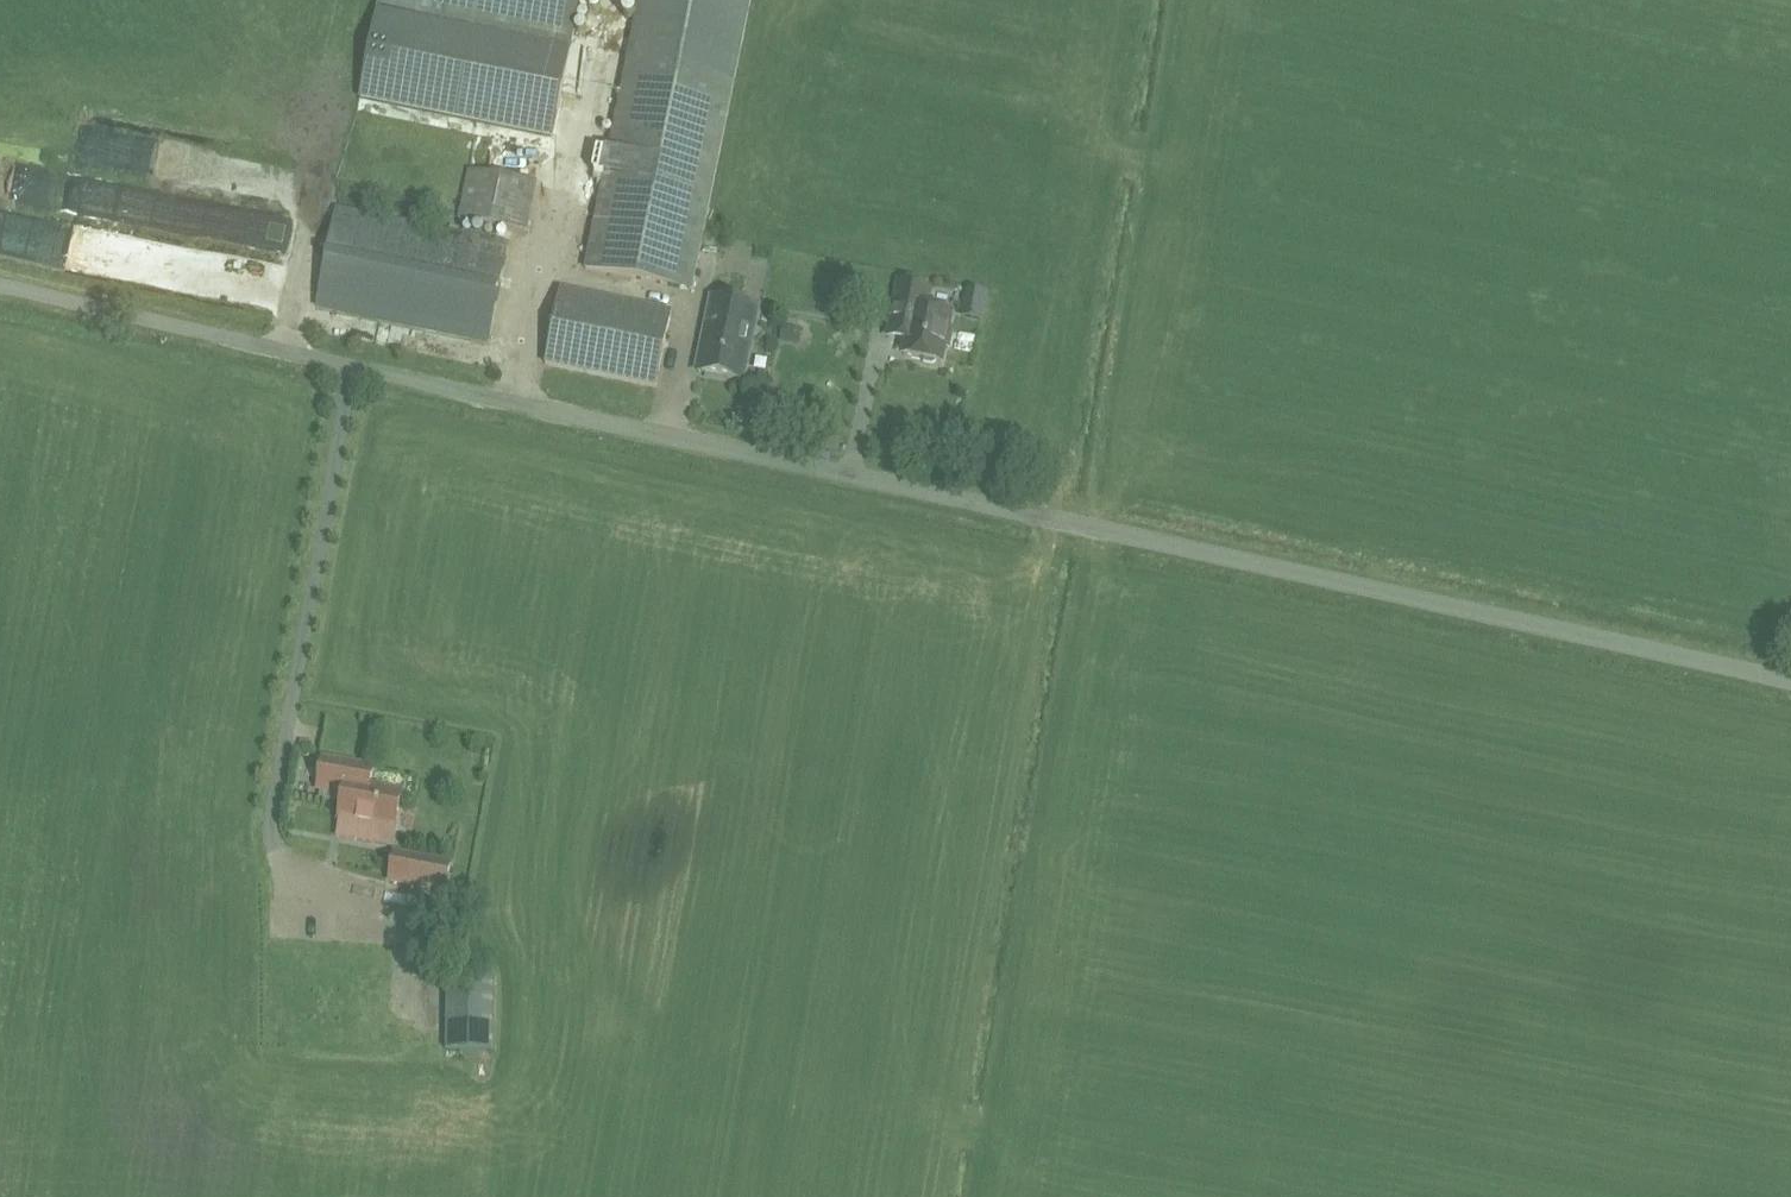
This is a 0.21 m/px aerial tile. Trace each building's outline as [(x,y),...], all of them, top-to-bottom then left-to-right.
[(573,46),(582,0),(382,0),(380,6),(573,46)] [(752,0),(641,0),(588,270),(695,291),(752,0)] [(551,150),(573,46),(380,6),(359,110),(551,150)] [(527,234),(538,182),(469,167),(458,219),(527,234)] [(489,341),(509,245),(337,209),(317,305),(489,341)] [(899,283),(892,317),(911,321),(904,355),(921,358),(924,362),(933,364),(937,361),(941,362),(951,314),(927,309),(931,289),(899,283)] [(674,312),(562,289),(546,365),(659,388),(674,312)] [(741,381),(756,307),(715,298),(708,331),(714,332),(705,373),(741,381)] [(801,345),(804,329),(782,324),(779,341),(801,345)] [(368,799),(370,787),(374,767),(324,758),(318,789),(344,794),(368,799)] [(368,799),(344,794),(340,819),(395,829),(402,793),(370,787),(368,799)] [(395,853),(389,884),(448,896),(454,863),(395,853)] [(494,1051),(495,974),(448,973),(447,1049),(494,1051)]
